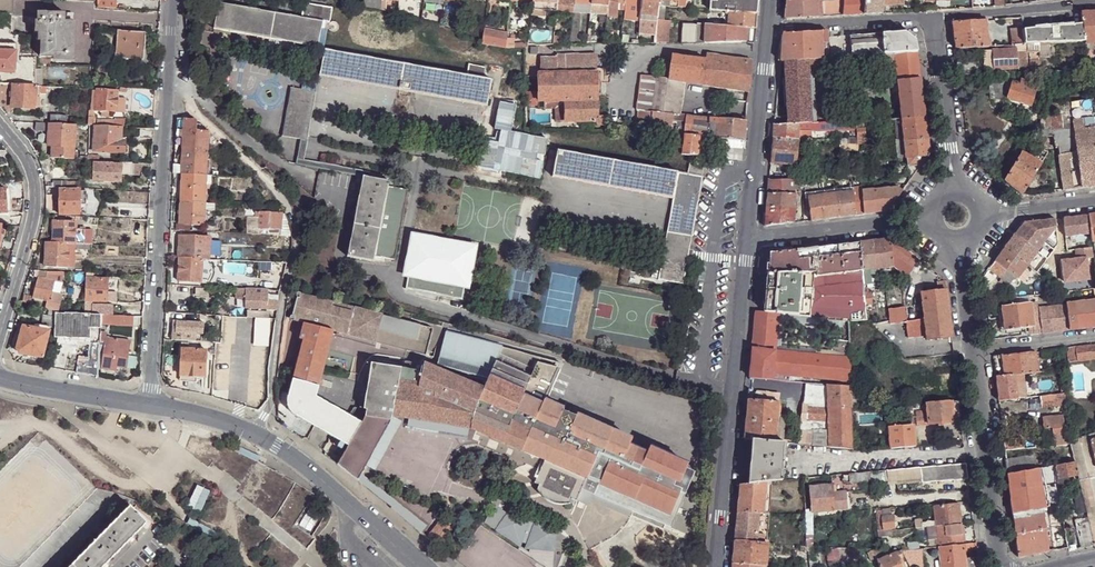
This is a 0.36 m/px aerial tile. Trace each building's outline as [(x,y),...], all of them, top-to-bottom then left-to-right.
[(11,13),(12,0),(0,0),(0,12),(11,13)] [(364,3),(381,8),(381,7),(382,0),(364,0),(364,3)] [(546,2),(533,0),(533,9),(545,10),(546,2)] [(574,6),(573,12),(573,14),(590,15),(590,13),(591,0),(590,0),(584,0),(584,4),(574,3),(574,6)] [(591,0),(590,13),(607,14),(608,0),(591,0)] [(607,14),(606,15),(618,15),(618,11),(624,12),(625,0),(608,0),(607,14)] [(624,12),(624,19),(641,20),(642,14),(642,5),(643,0),(625,0),(624,12)] [(642,5),(642,14),(657,15),(659,6),(659,0),(643,0),(642,5)] [(716,2),(711,1),(710,10),(719,11),(757,15),(758,0),(716,0),(716,2)] [(842,15),(843,0),(786,0),(784,18),(842,15)] [(842,15),(862,14),(864,0),(843,0),(842,15)] [(268,39),(318,47),(323,21),(329,22),(332,8),(304,2),(301,17),(218,2),(216,13),(210,12),(208,23),(214,24),(213,28),(268,39)] [(558,3),(546,2),(545,10),(557,11),(557,10),(558,4),(558,3)] [(398,5),(397,12),(415,17),(417,9),(398,5)] [(659,6),(657,15),(657,20),(664,21),(666,6),(659,6)] [(756,29),(757,15),(719,11),(718,26),(747,28),(756,29)] [(1081,12),(1083,23),(1085,39),(1085,41),(1086,43),(1094,42),(1094,11),(1081,12)] [(11,22),(11,13),(0,12),(0,21),(11,22)] [(41,56),(67,57),(67,47),(72,47),(73,21),(72,21),(64,21),(65,12),(38,12),(38,20),(42,20),(42,31),(41,56)] [(657,15),(642,14),(642,16),(641,20),(640,24),(640,30),(656,32),(657,20),(657,15)] [(953,21),(956,47),(989,45),(986,18),(953,21)] [(657,20),(656,32),(667,33),(669,33),(670,21),(664,21),(657,20)] [(315,91),(319,75),(324,48),(324,45),(329,22),(323,21),(318,47),(314,64),(310,90),(315,91)] [(1083,23),(1024,27),(1024,28),(1025,44),(1085,39),(1083,23)] [(702,26),(683,24),(682,43),(696,43),(700,43),(709,43),(746,43),(754,43),(756,29),(747,28),(718,26),(711,25),(702,24),(702,26)] [(1025,44),(1024,28),(1013,29),(1015,44),(1025,44)] [(484,29),(482,42),(505,48),(507,33),(484,29)] [(145,32),(117,30),(114,57),(124,58),(142,60),(145,33),(145,32)] [(807,58),(813,58),(819,58),(823,57),(821,31),(783,33),(780,60),(785,60),(807,58)] [(895,53),(917,51),(916,40),(905,31),(828,37),(828,57),(853,56),(895,53)] [(667,33),(656,32),(655,44),(666,44),(667,33)] [(142,60),(124,58),(124,63),(145,65),(145,47),(145,33),(142,60)] [(558,33),(555,33),(553,45),(562,44),(562,36),(558,36),(558,33)] [(629,35),(628,41),(628,43),(639,44),(639,36),(629,35)] [(270,56),(314,64),(318,47),(268,39),(265,51),(271,52),(270,56)] [(1051,54),(1050,42),(1040,43),(1040,50),(1040,54),(1051,54)] [(9,51),(9,43),(0,43),(0,50),(9,51)] [(9,51),(17,51),(18,44),(9,43),(9,51)] [(1025,44),(1015,44),(993,45),(993,49),(994,68),(1019,67),(1018,52),(1026,51),(1028,51),(1028,50),(1028,44),(1025,44)] [(400,90),(416,92),(420,66),(326,48),(324,48),(319,75),(400,90)] [(994,68),(993,49),(983,50),(985,69),(994,68)] [(8,71),(9,51),(0,50),(0,70),(8,71)] [(9,51),(8,71),(15,71),(17,51),(9,51)] [(921,86),(917,51),(895,53),(896,63),(899,91),(902,117),(925,115),(921,86)] [(1018,52),(1019,67),(1027,66),(1026,51),(1018,52)] [(896,63),(895,53),(853,56),(854,64),(854,66),(890,64),(896,63)] [(598,116),(597,72),(596,73),(596,55),(554,55),(554,58),(554,73),(541,73),(538,73),(539,92),(539,105),(539,107),(566,108),(566,129),(599,131),(598,124),(606,124),(607,115),(598,116)] [(749,92),(753,62),(707,55),(706,61),(702,85),(749,92)] [(702,85),(706,61),(672,56),(669,74),(668,80),(684,82),(702,85)] [(823,57),(819,58),(819,66),(854,64),(853,56),(828,57),(823,57)] [(541,58),(541,73),(554,73),(554,58),(541,58)] [(789,123),(811,122),(807,58),(785,60),(789,123)] [(811,122),(815,121),(813,58),(807,58),(811,122)] [(977,61),(958,61),(959,73),(979,72),(977,61)] [(893,92),(899,91),(896,63),(890,64),(893,92)] [(467,74),(475,75),(484,77),(486,67),(469,64),(467,74)] [(470,103),(475,75),(467,74),(420,66),(416,92),(470,103)] [(1067,76),(1067,70),(1055,70),(1052,83),(1060,87),(1067,76)] [(484,77),(475,75),(470,103),(487,105),(492,79),(484,77)] [(639,111),(652,112),(656,77),(641,76),(637,111),(639,111)] [(674,114),(680,115),(684,82),(668,80),(661,79),(661,78),(656,77),(652,112),(674,114)] [(1007,98),(1030,105),(1038,83),(1021,78),(1019,85),(1012,83),(992,83),(992,96),(1007,98)] [(35,86),(13,84),(12,107),(34,108),(35,90),(35,86)] [(307,136),(315,91),(310,90),(291,86),(281,135),(300,138),(306,140),(307,136)] [(117,90),(97,89),(95,111),(115,113),(115,112),(124,112),(126,98),(116,98),(117,90)] [(35,90),(34,108),(44,109),(45,91),(35,90)] [(539,105),(539,92),(528,92),(528,105),(539,105)] [(1093,99),(1056,104),(1057,115),(1053,116),(1056,136),(1064,189),(1094,186),(1094,112),(1093,99)] [(1057,115),(1056,104),(1050,104),(1040,121),(1041,135),(1045,137),(1056,136),(1053,116),(1057,115)] [(673,125),(673,121),(674,114),(652,112),(639,111),(638,122),(651,123),(673,125)] [(687,122),(687,116),(680,115),(674,114),(673,121),(679,122),(687,122)] [(49,124),(66,125),(67,116),(50,115),(49,124)] [(929,153),(925,115),(902,117),(894,117),(896,138),(895,138),(897,157),(899,157),(899,164),(894,164),(896,181),(906,180),(905,163),(907,163),(909,181),(929,153)] [(717,138),(719,119),(687,116),(687,122),(685,135),(701,137),(709,137),(717,138)] [(182,164),(182,174),(205,175),(208,130),(198,130),(195,129),(196,123),(196,120),(195,119),(176,118),(176,129),(184,129),(182,164)] [(745,141),(747,122),(719,119),(717,138),(719,138),(724,139),(727,139),(736,140),(745,141)] [(772,137),(797,138),(797,137),(812,137),(812,132),(812,129),(856,128),(856,119),(815,121),(811,122),(789,123),(774,124),(772,137)] [(856,131),(857,140),(857,143),(865,142),(864,135),(865,134),(864,127),(863,127),(863,119),(856,119),(856,128),(856,131)] [(679,122),(678,134),(685,135),(687,122),(679,122)] [(49,132),(49,124),(35,123),(35,131),(49,132)] [(73,148),(74,125),(66,125),(49,124),(49,132),(48,146),(52,146),(56,146),(73,148)] [(102,126),(95,126),(94,151),(124,153),(125,141),(121,141),(121,128),(108,127),(102,126)] [(153,139),(153,130),(140,129),(139,138),(153,139)] [(701,137),(685,135),(683,154),(699,156),(701,137)] [(701,137),(699,156),(707,156),(709,142),(717,143),(717,145),(725,146),(725,147),(744,148),(745,141),(736,140),(727,139),(724,139),(719,138),(717,138),(709,137),(701,137)] [(772,137),(770,162),(795,164),(797,138),(772,137)] [(302,159),(306,140),(300,138),(294,164),(302,159)] [(857,140),(840,140),(839,150),(858,149),(857,143),(857,140)] [(66,159),(72,160),(72,157),(73,148),(56,146),(52,146),(51,158),(56,158),(66,159)] [(553,176),(673,199),(678,172),(557,150),(553,176)] [(1021,151),(1004,180),(1021,195),(1041,163),(1021,151)] [(44,158),(37,157),(42,170),(47,168),(46,165),(44,158)] [(66,167),(66,159),(56,158),(51,158),(44,158),(46,165),(66,167)] [(370,172),(302,159),(294,164),(362,176),(369,177),(370,172)] [(687,174),(701,176),(704,162),(690,159),(687,174)] [(139,163),(123,162),(122,165),(93,163),(92,180),(122,181),(122,174),(138,175),(139,163)] [(174,164),(173,173),(182,174),(182,164),(174,164)] [(860,177),(859,165),(842,167),(842,178),(860,177)] [(804,180),(820,179),(820,167),(803,168),(804,180)] [(673,199),(658,281),(684,285),(689,257),(692,238),(704,177),(701,176),(687,174),(678,172),(673,199)] [(182,174),(180,202),(204,203),(204,184),(205,175),(182,174)] [(389,181),(369,177),(362,176),(347,256),(374,261),(375,256),(388,186),(389,181)] [(792,180),(768,180),(767,193),(793,192),(793,187),(795,187),(799,186),(799,180),(792,180)] [(409,190),(388,186),(375,256),(396,260),(409,190)] [(864,189),(861,189),(861,191),(863,213),(888,210),(902,190),(896,186),(864,189)] [(808,197),(810,220),(863,213),(861,191),(853,192),(846,192),(845,188),(832,189),(833,194),(808,197)] [(79,209),(80,191),(80,190),(59,190),(59,214),(79,215),(79,209)] [(793,192),(767,193),(764,225),(793,222),(794,205),(795,192),(793,192)] [(180,202),(179,223),(190,224),(204,225),(204,219),(205,210),(205,203),(204,203),(180,202)] [(258,233),(258,234),(271,235),(278,235),(289,235),(288,222),(284,215),(281,215),(281,213),(259,212),(258,217),(258,233)] [(1088,214),(1080,215),(1081,221),(1082,230),(1090,229),(1088,214)] [(245,232),(258,233),(258,217),(246,216),(246,219),(245,232)] [(1013,234),(1004,247),(1026,264),(1036,250),(1054,225),(1053,218),(1022,222),(1013,234)] [(68,244),(74,244),(90,245),(91,230),(74,229),(75,222),(53,220),(52,243),(68,244)] [(179,235),(178,257),(179,257),(202,258),(208,259),(209,247),(210,237),(192,236),(179,235)] [(415,238),(408,273),(465,283),(472,249),(415,238)] [(889,238),(858,242),(861,269),(892,265),(906,276),(918,260),(889,238)] [(768,262),(767,272),(794,271),(818,272),(818,275),(861,270),(861,269),(858,242),(778,251),(768,262)] [(67,268),(67,258),(68,244),(52,243),(46,243),(44,266),(67,268)] [(209,247),(208,259),(220,259),(220,248),(209,247)] [(1017,277),(1026,264),(1004,247),(988,268),(1000,277),(998,280),(1000,282),(1002,279),(1008,284),(1014,275),(1017,277)] [(202,258),(179,257),(178,282),(200,283),(202,258)] [(1062,281),(1087,278),(1085,258),(1060,260),(1062,281)] [(767,272),(764,313),(777,314),(842,319),(848,320),(853,320),(867,320),(866,303),(863,286),(861,270),(818,275),(818,272),(794,271),(767,272)] [(465,283),(408,273),(405,288),(462,299),(465,283)] [(55,311),(58,311),(62,295),(51,292),(54,282),(54,281),(51,280),(38,277),(33,297),(47,300),(45,308),(50,310),(55,311)] [(108,279),(87,278),(85,300),(92,301),(107,301),(108,279)] [(951,336),(944,280),(936,281),(937,290),(920,292),(923,318),(905,320),(904,306),(887,308),(889,323),(905,321),(907,337),(925,335),(925,339),(951,336)] [(1046,293),(1051,293),(1055,285),(1052,283),(1046,293)] [(247,289),(234,288),(234,296),(248,297),(247,308),(255,309),(256,293),(268,293),(267,295),(275,295),(279,295),(279,291),(268,290),(257,289),(247,289)] [(650,444),(647,450),(629,442),(632,435),(576,411),(575,413),(570,411),(562,408),(563,406),(543,398),(559,371),(556,369),(558,366),(560,363),(515,350),(473,339),(446,331),(437,364),(487,378),(483,388),(423,363),(423,364),(401,361),(400,368),(370,363),(363,407),(356,407),(353,408),(349,415),(338,409),(315,395),(333,329),(424,354),(426,348),(428,339),(429,335),(426,325),(298,291),(291,318),(302,322),(298,338),(302,339),(286,396),(286,401),(287,407),(290,411),(295,414),(323,430),(347,444),(336,465),(357,480),(363,468),(392,416),(426,421),(465,427),(470,429),(519,450),(519,451),(533,458),(542,462),(533,484),(537,486),(535,490),(539,495),(545,501),(553,504),(561,506),(569,504),(571,500),(575,502),(576,500),(580,490),(590,494),(623,508),(632,512),(647,519),(663,525),(668,528),(677,507),(686,487),(680,487),(689,468),(685,466),(687,460),(677,456),(650,444)] [(256,293),(255,309),(259,310),(266,310),(266,309),(267,300),(267,295),(268,293),(256,293)] [(1094,323),(1094,299),(1074,301),(1074,303),(1066,304),(1067,324),(1068,326),(1094,323)] [(266,309),(272,310),(274,310),(277,310),(278,301),(267,300),(266,309)] [(1001,305),(1001,306),(1004,328),(1004,329),(1032,326),(1032,325),(1039,324),(1036,302),(1029,302),(1029,301),(1001,305)] [(102,315),(108,315),(108,305),(92,305),(92,314),(102,315)] [(259,312),(259,318),(271,319),(272,310),(266,309),(266,310),(259,310),(259,312)] [(54,324),(55,311),(52,317),(48,316),(48,314),(44,314),(43,314),(42,322),(54,324)] [(63,336),(64,312),(58,311),(55,311),(54,324),(54,335),(63,336)] [(91,314),(84,313),(64,312),(63,336),(89,338),(90,324),(91,314)] [(755,312),(749,377),(789,381),(790,375),(850,381),(849,359),(767,351),(775,345),(777,314),(764,313),(755,312)] [(92,314),(91,314),(90,324),(101,325),(101,323),(102,315),(92,314)] [(842,319),(777,314),(775,345),(767,351),(849,359),(849,353),(780,346),(783,320),(842,326),(842,319)] [(133,326),(134,317),(108,315),(102,315),(101,323),(133,326)] [(172,339),(204,341),(203,336),(204,323),(174,321),(172,339)] [(248,331),(237,331),(237,343),(271,343),(271,322),(248,322),(248,331)] [(50,327),(35,324),(24,323),(17,345),(23,354),(43,357),(50,327)] [(98,366),(98,367),(101,368),(105,336),(106,336),(106,331),(101,331),(100,342),(98,366)] [(105,336),(101,368),(116,370),(117,366),(126,367),(128,355),(123,354),(125,339),(106,336),(105,336)] [(87,374),(97,376),(98,367),(98,366),(100,342),(89,342),(89,356),(87,364),(87,374)] [(1067,346),(1069,361),(1094,358),(1094,343),(1067,346)] [(206,350),(181,349),(179,381),(195,382),(195,379),(204,380),(206,350)] [(992,355),(995,376),(1012,374),(1023,373),(1036,372),(1034,350),(1009,353),(992,355)] [(221,387),(250,395),(258,366),(229,359),(221,387)] [(76,372),(87,374),(87,364),(77,363),(76,372)] [(1023,373),(1012,374),(1014,391),(1025,390),(1023,373)] [(1012,374),(995,376),(998,400),(1015,398),(1014,391),(1012,374)] [(828,407),(851,410),(850,388),(827,386),(828,407)] [(743,438),(751,439),(784,442),(786,415),(778,414),(779,402),(758,400),(759,389),(748,389),(743,438)] [(1064,404),(1063,393),(1038,396),(1040,407),(1064,404)] [(951,401),(925,403),(926,411),(927,425),(938,424),(938,427),(953,425),(953,423),(953,421),(951,402),(951,401)] [(961,420),(959,401),(951,402),(953,421),(961,420)] [(912,404),(897,405),(897,412),(912,410),(912,404)] [(829,424),(828,407),(809,405),(808,423),(829,424)] [(851,448),(853,448),(851,410),(828,407),(829,424),(830,446),(851,448)] [(926,411),(915,412),(916,426),(927,425),(926,411)] [(890,448),(915,446),(912,414),(907,415),(907,418),(888,420),(890,448)] [(392,416),(363,468),(368,471),(371,465),(380,450),(393,427),(424,432),(463,439),(464,433),(465,427),(426,421),(392,416)] [(1066,423),(1066,416),(1041,418),(1042,428),(1051,427),(1053,445),(1065,443),(1069,464),(1074,463),(1069,439),(1068,439),(1067,429),(1063,429),(1062,424),(1066,423)] [(1051,427),(1042,428),(1044,446),(1053,445),(1051,427)] [(1069,439),(1074,463),(1077,474),(1079,484),(1081,490),(1083,501),(1086,516),(1092,541),(1092,542),(1093,542),(1094,542),(1094,490),(1092,477),(1094,476),(1094,431),(1087,434),(1069,439)] [(751,439),(747,483),(765,481),(771,481),(781,480),(782,463),(787,463),(787,458),(782,458),(784,442),(751,439)] [(1034,455),(1005,459),(1007,473),(1036,469),(1034,455)] [(922,482),(968,478),(966,463),(920,467),(922,482)] [(1077,474),(1074,463),(1069,464),(1053,466),(1055,478),(1077,474)] [(1055,478),(1053,466),(1036,469),(1007,473),(1012,512),(1042,508),(1060,505),(1055,478)] [(920,467),(886,470),(888,486),(922,483),(922,482),(920,467)] [(870,472),(854,473),(854,474),(843,475),(844,482),(871,480),(870,472)] [(739,484),(736,512),(758,512),(763,512),(764,496),(767,496),(768,489),(765,489),(765,481),(747,483),(739,484)] [(833,492),(832,484),(810,486),(812,511),(848,507),(847,491),(836,492),(833,492)] [(590,494),(580,490),(576,500),(581,502),(586,505),(590,494)] [(1081,490),(1076,491),(1074,492),(1076,502),(1083,501),(1081,490)] [(914,520),(915,528),(927,527),(961,523),(959,504),(934,507),(935,521),(922,522),(922,519),(914,520)] [(146,523),(129,507),(70,566),(103,566),(146,523)] [(1042,508),(1012,512),(1017,556),(1048,551),(1042,508)] [(878,531),(891,530),(894,530),(893,516),(882,516),(881,510),(876,510),(878,531)] [(531,527),(532,523),(517,518),(512,516),(512,518),(502,512),(497,519),(491,528),(522,547),(522,546),(523,546),(524,546),(525,546),(526,545),(532,547),(532,549),(533,549),(534,550),(534,551),(535,552),(559,552),(560,531),(553,529),(540,525),(539,527),(531,527)] [(647,519),(632,512),(630,517),(637,520),(660,530),(662,528),(663,525),(647,519)] [(758,512),(736,512),(735,528),(737,528),(737,540),(763,542),(763,534),(756,533),(758,512)] [(438,543),(453,524),(442,515),(437,521),(431,529),(427,534),(438,543)] [(806,531),(807,545),(809,545),(814,546),(814,516),(805,516),(806,531)] [(1092,541),(1086,516),(1072,521),(1077,544),(1092,541)] [(961,523),(927,527),(928,539),(935,539),(936,544),(963,541),(961,523)] [(734,540),(732,561),(765,565),(768,542),(763,542),(737,540),(734,540)] [(976,549),(975,542),(939,546),(941,566),(973,566),(972,555),(964,556),(963,549),(965,549),(965,551),(976,549)] [(902,550),(905,555),(909,563),(922,562),(923,562),(922,548),(913,549),(902,550)] [(876,556),(880,566),(901,566),(897,558),(905,555),(902,550),(880,559),(878,555),(876,556)] [(810,566),(818,566),(817,559),(810,559),(810,566)]
